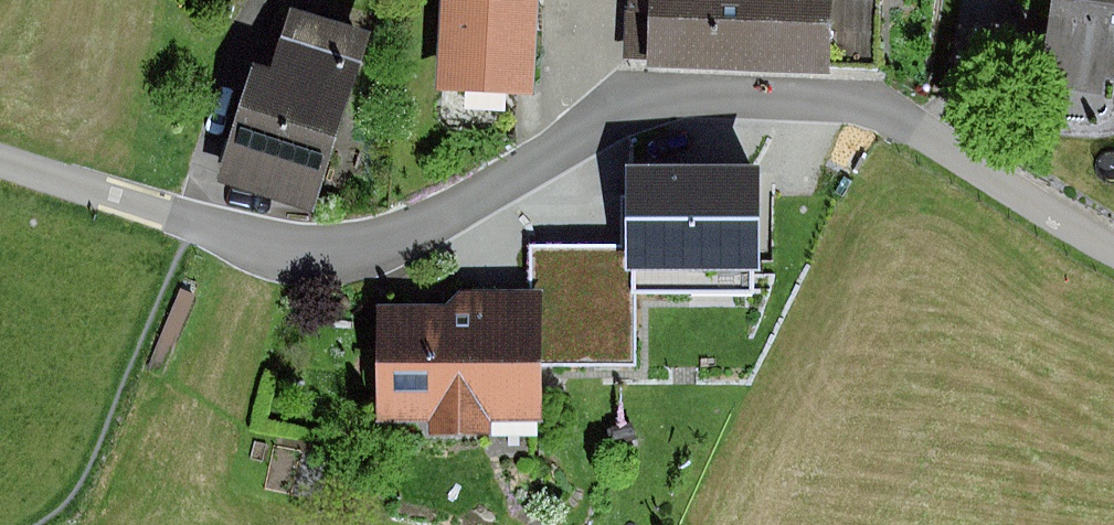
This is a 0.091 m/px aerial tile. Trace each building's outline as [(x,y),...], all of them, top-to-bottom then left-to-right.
[(435,90),(533,95),(538,0),(440,0),(435,90)] [(631,59),(646,59),(646,68),(829,74),(827,65),(831,0),(633,0),(631,59)] [(827,65),(877,68),(880,0),(831,0),(827,65)] [(1040,77),(1113,87),(1113,0),(1050,0),(1040,77)] [(269,70),(254,65),(217,180),(314,211),(372,32),(290,6),(269,70)] [(755,166),(632,167),(633,241),(633,289),(756,288),(755,166)] [(633,241),(527,244),(528,290),(531,364),(637,361),(633,289),(633,241)] [(182,287),(150,363),(164,368),(195,292),(182,287)] [(445,304),(373,304),(373,421),(427,421),(427,436),(492,436),(492,419),(529,419),(531,364),(528,290),(459,291),(445,304)]
